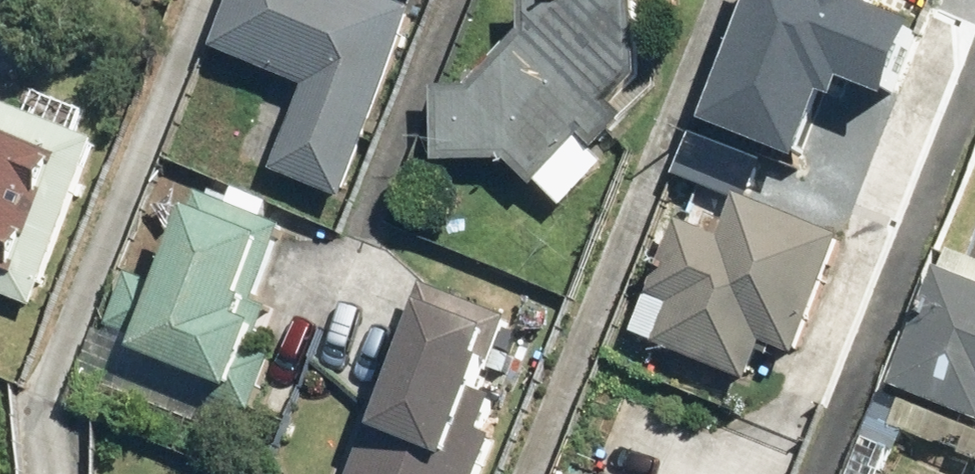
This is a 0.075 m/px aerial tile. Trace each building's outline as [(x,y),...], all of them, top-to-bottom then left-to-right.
[(384,0),(239,0),(217,55),(310,92),(277,175),(347,203),(423,16),(384,0)] [(568,213),(608,167),(585,147),(590,142),(605,156),(636,120),(621,107),(648,76),(647,0),(530,0),(528,41),(480,94),(437,98),(439,170),(515,167),(568,213)] [(696,115),(788,151),(813,87),(823,91),(831,71),(873,88),(901,17),(856,0),(741,0),(696,115)] [(37,312),(104,146),(0,104),(0,297),(37,312)] [(755,160),(682,132),(670,164),(742,192),(755,160)] [(625,342),(742,385),(753,357),(785,369),(835,232),(729,194),(716,230),(672,214),(625,342)] [(293,230),(207,195),(171,285),(135,271),(106,343),(243,398),(279,310),(263,304),(293,230)] [(895,389),(974,422),(974,286),(944,273),(895,389)] [(497,438),(474,429),(515,324),(429,291),(388,396),(383,395),(354,473),(484,473),(497,438)]
